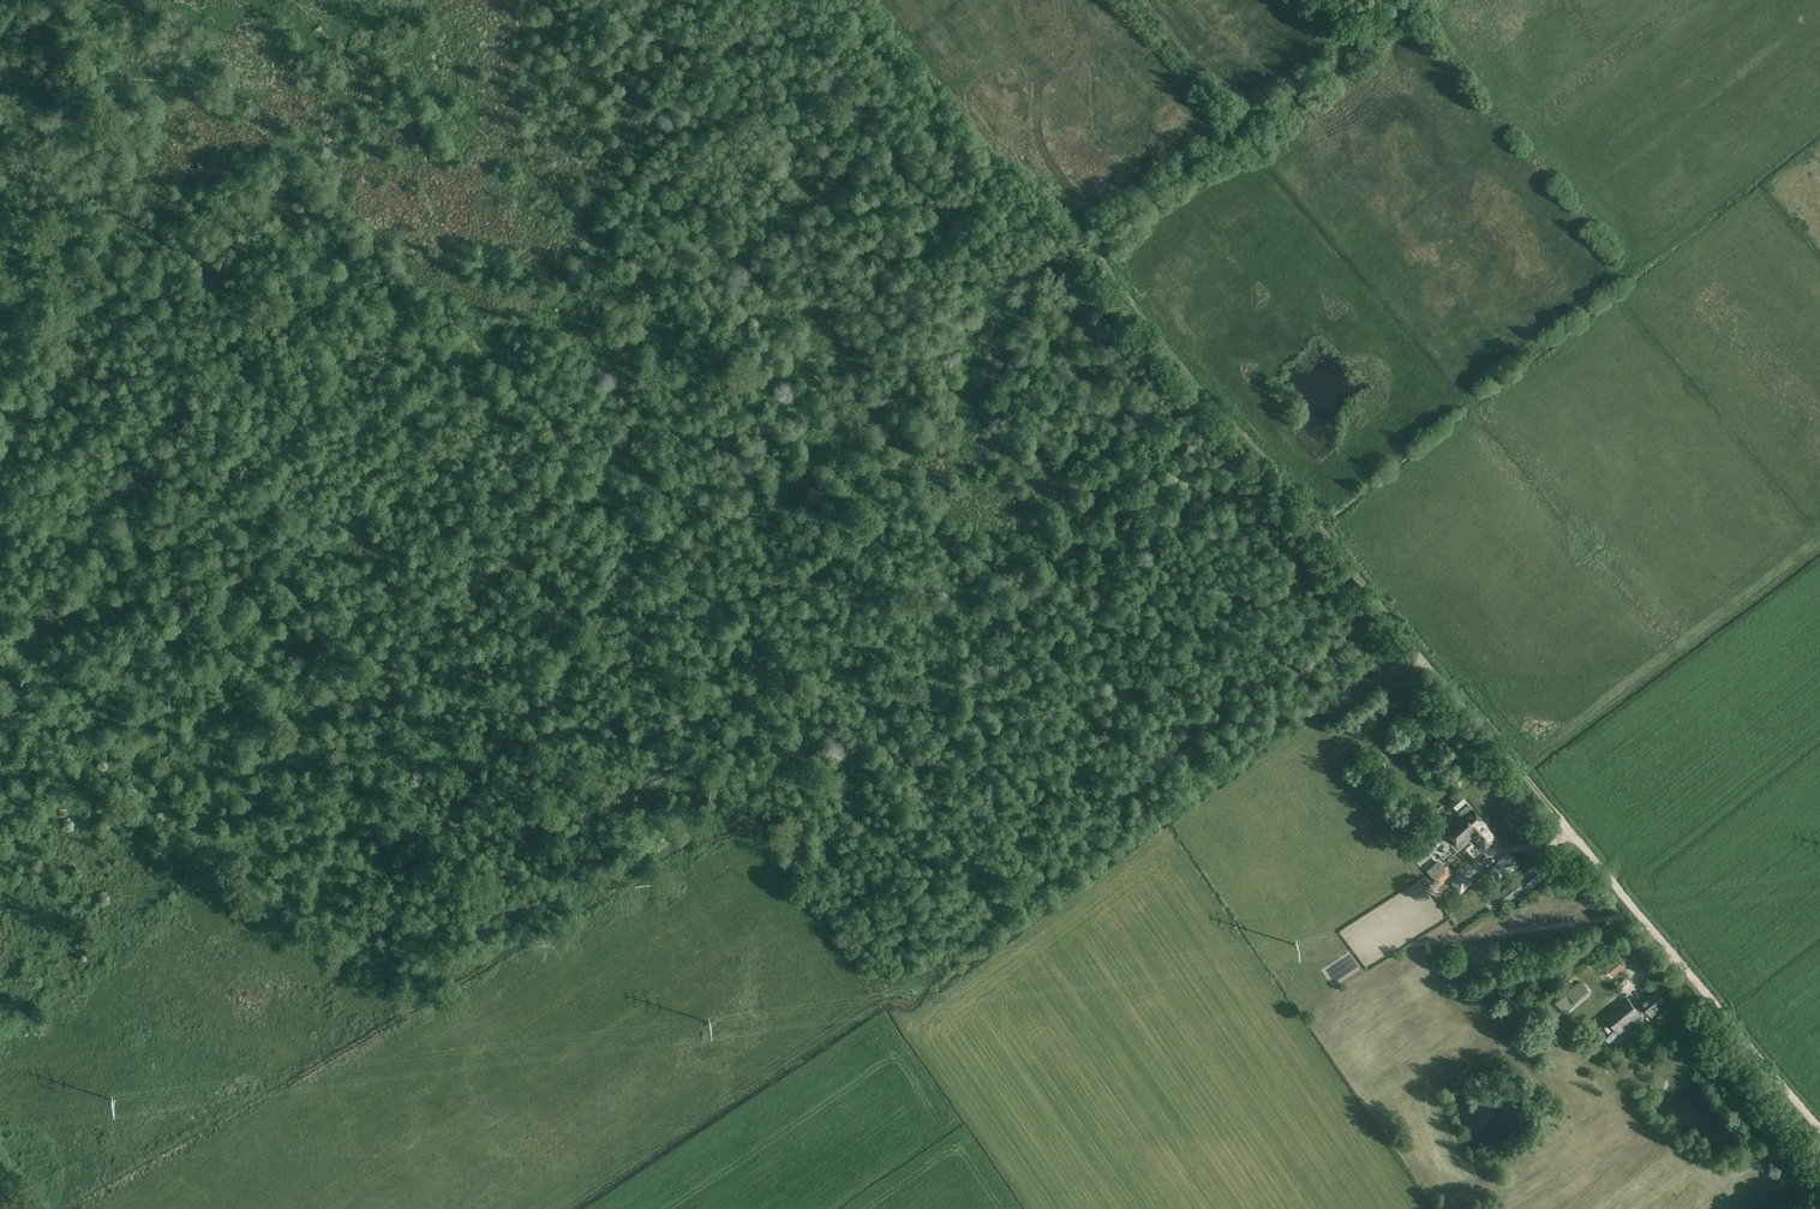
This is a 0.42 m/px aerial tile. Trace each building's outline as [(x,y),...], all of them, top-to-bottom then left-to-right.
[(1476,760),(1482,768),(1477,772),(1480,776),(1485,773),(1486,774),(1493,770),(1483,755),(1476,760)] [(1456,810),(1465,802),(1458,795),(1449,803),(1456,810)] [(1468,805),(1459,813),(1461,816),(1444,830),(1458,847),(1472,835),(1484,849),(1494,840),(1483,827),(1484,825),(1468,805)] [(1494,864),(1495,865),(1473,884),(1480,892),(1496,877),(1498,879),(1504,875),(1506,877),(1519,865),(1511,854),(1506,854),(1494,864)] [(1439,884),(1451,874),(1450,873),(1452,871),(1447,865),(1445,866),(1444,866),(1432,877),(1439,884)] [(1473,884),(1462,872),(1449,882),(1460,895),(1473,884)] [(1505,903),(1521,891),(1515,881),(1499,893),(1505,903)] [(1612,978),(1641,955),(1632,943),(1603,965),(1612,978)] [(1644,972),(1633,983),(1638,989),(1650,978),(1644,972)] [(1581,983),(1556,1002),(1566,1012),(1589,994),(1581,983)] [(1640,1002),(1644,1007),(1648,1011),(1651,1016),(1667,1003),(1656,990),(1640,1002)] [(1620,1034),(1648,1011),(1644,1007),(1639,1012),(1627,998),(1605,1017),(1620,1034)]
